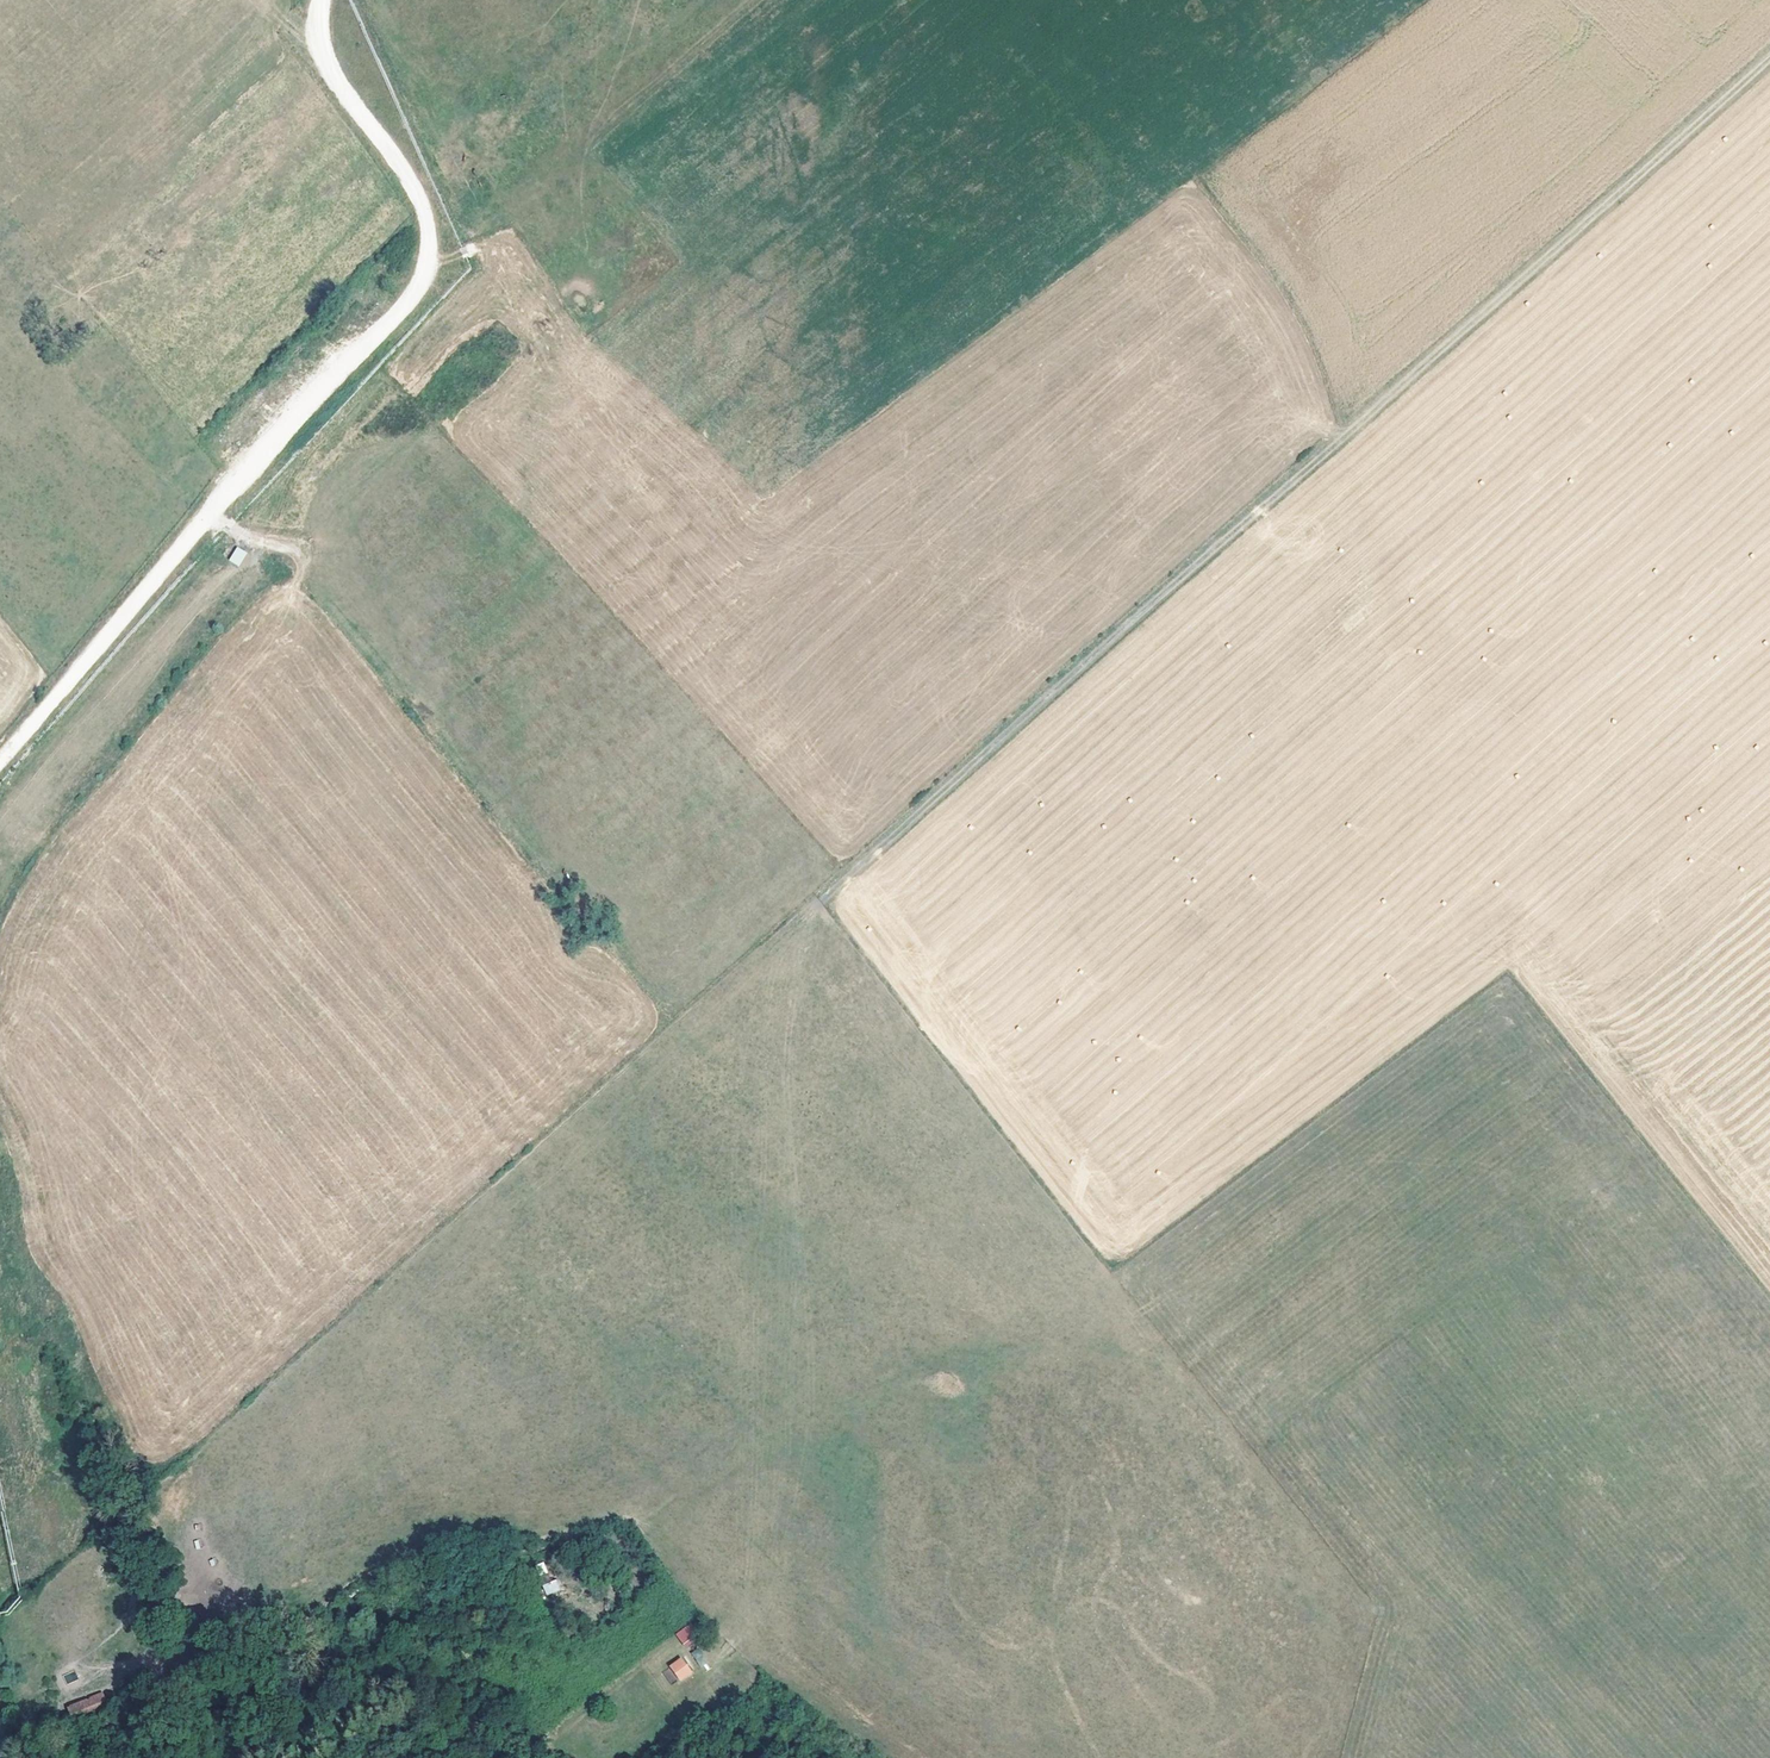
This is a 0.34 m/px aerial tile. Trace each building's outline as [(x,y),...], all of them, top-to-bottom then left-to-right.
[(228,561),(240,566),(247,551),(236,546),(228,561)] [(539,1575),(547,1572),(543,1562),(535,1565),(539,1575)] [(542,1585),(546,1596),(561,1590),(557,1579),(542,1585)] [(675,1633),(683,1645),(698,1634),(690,1623),(675,1633)] [(668,1663),(677,1681),(692,1674),(683,1656),(668,1663)] [(66,1684),(77,1679),(74,1671),(63,1675),(66,1684)] [(105,1695),(67,1701),(70,1717),(107,1711),(105,1695)]
